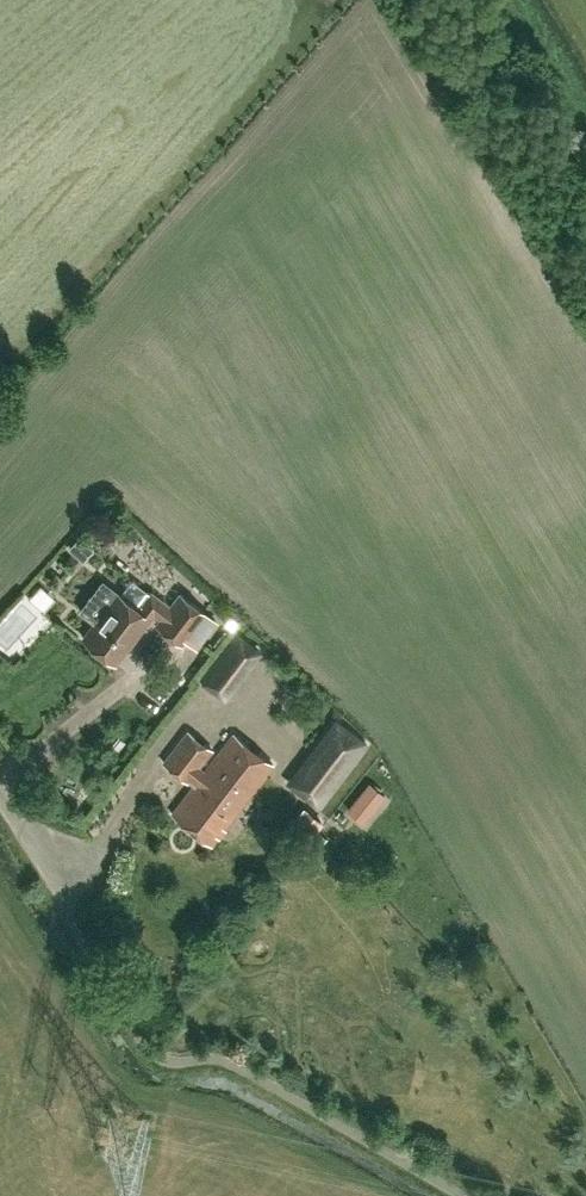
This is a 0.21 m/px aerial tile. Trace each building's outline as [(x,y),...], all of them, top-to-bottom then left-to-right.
[(122,660),(155,616),(159,618),(155,623),(183,644),(187,639),(198,647),(217,622),(178,591),(169,603),(151,589),(138,606),(119,591),(83,638),(118,665),(122,660)] [(198,679),(226,701),(263,652),(235,631),(198,679)] [(352,768),(361,755),(370,742),(336,716),(285,782),(321,809),(352,768)] [(211,843),(271,764),(233,735),(205,771),(198,765),(210,749),(189,732),(166,761),(195,784),(173,814),(211,843)] [(386,795),(369,781),(347,808),(364,822),(386,795)]
